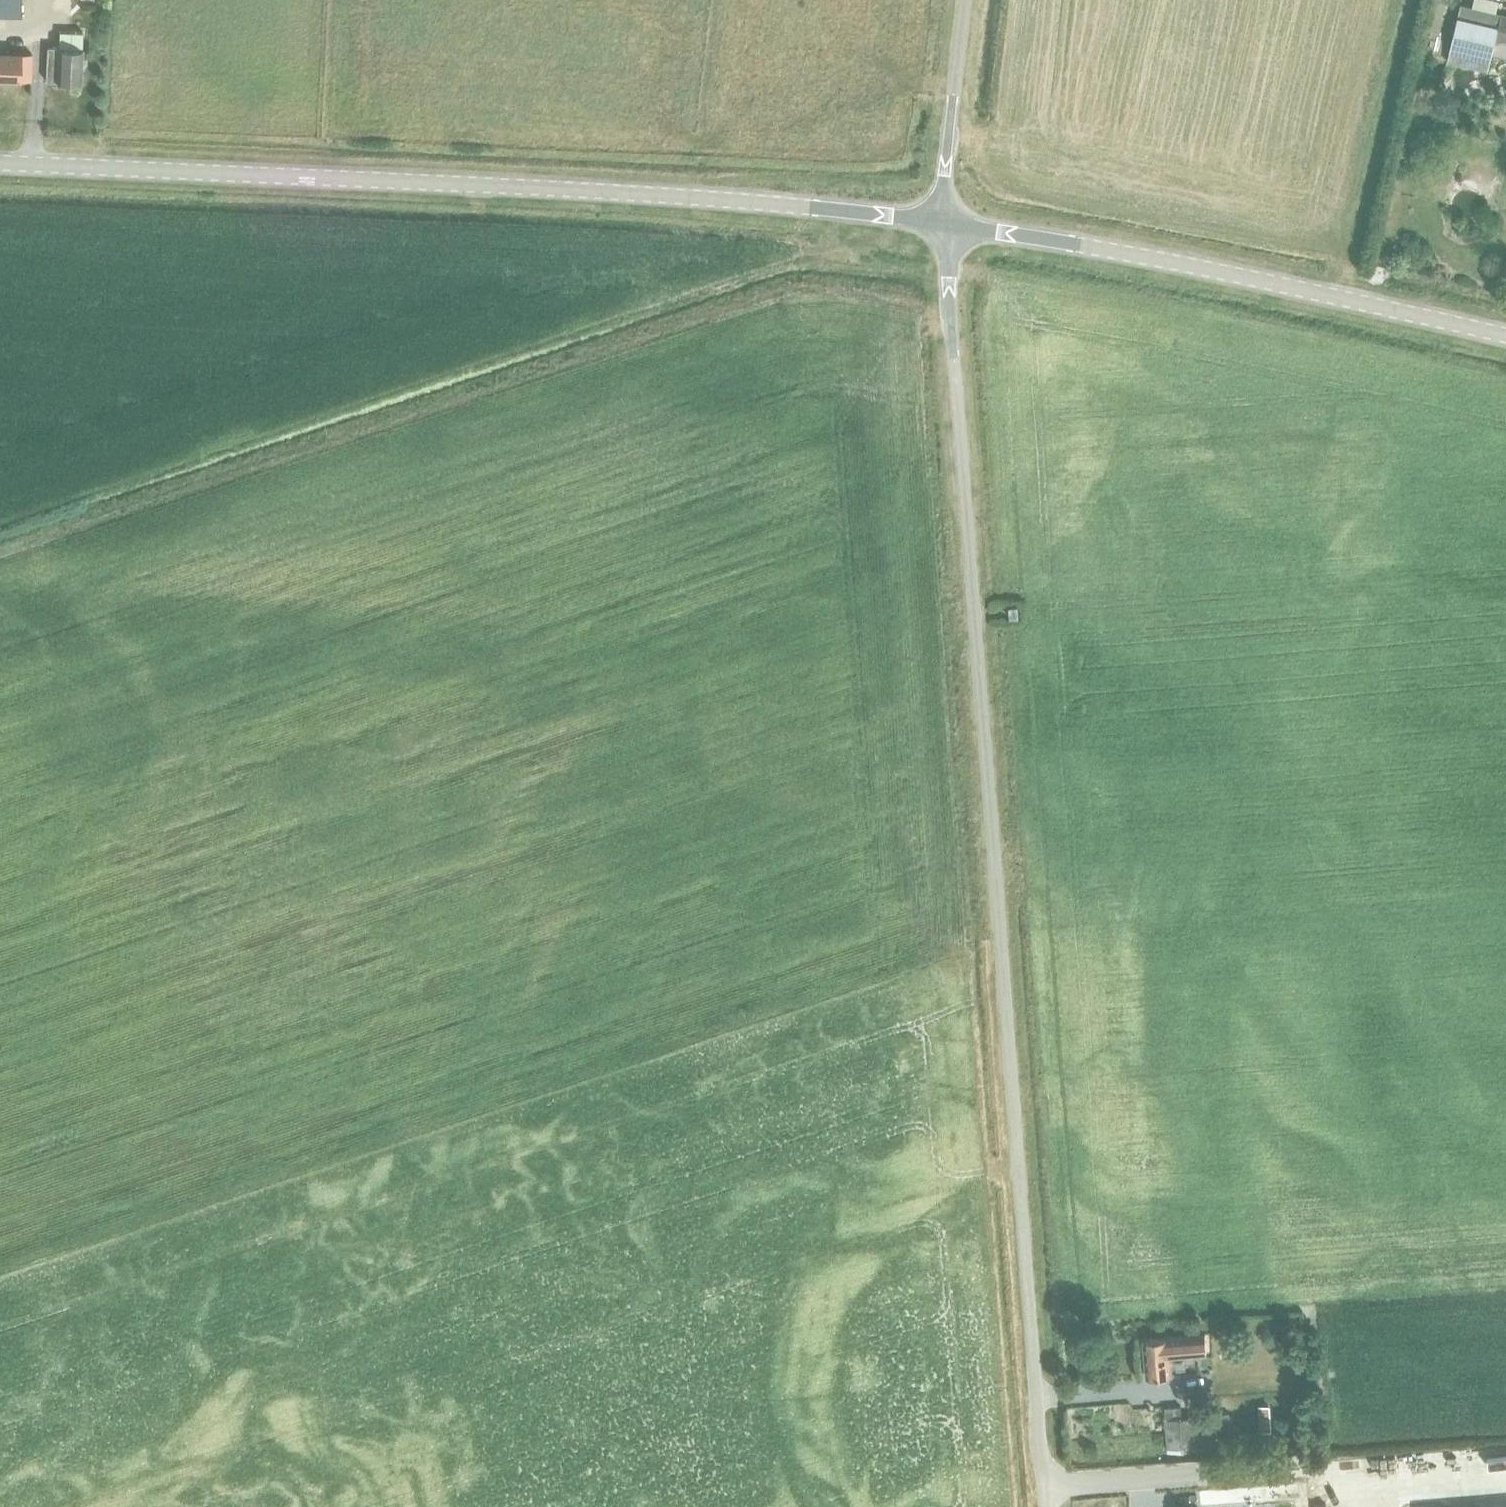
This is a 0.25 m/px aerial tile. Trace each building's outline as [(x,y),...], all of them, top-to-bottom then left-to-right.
[(21,16),(20,0),(0,0),(0,17),(21,16)] [(1458,17),(1448,58),(1488,68),(1495,38),(1505,41),(1505,12),(1462,1),(1458,17)] [(46,80),(81,81),(83,47),(47,46),(46,80)] [(31,79),(32,53),(0,52),(0,78),(31,79)] [(1009,606),(1010,617),(1019,616),(1018,605),(1009,606)] [(1144,1339),(1146,1375),(1170,1374),(1169,1355),(1206,1353),(1205,1335),(1144,1339)] [(1165,1407),(1169,1450),(1213,1447),(1210,1414),(1182,1416),(1182,1406),(1165,1407)]
